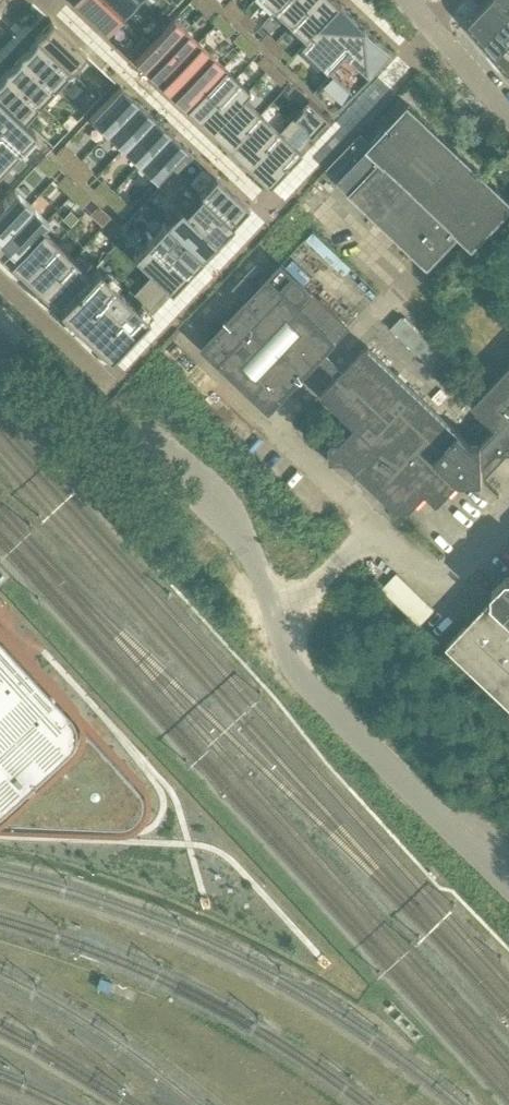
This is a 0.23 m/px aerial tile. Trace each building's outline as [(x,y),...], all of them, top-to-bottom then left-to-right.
[(71,1),(106,33),(122,15),(106,0),(72,0),(71,1)] [(122,15),(137,0),(106,0),(122,15)] [(188,2),(197,10),(204,2),(202,0),(190,0),(188,2)] [(276,10),(285,0),(265,0),(276,10)] [(276,10),(292,25),(315,0),(285,0),(276,10)] [(292,25),(308,40),(302,47),(303,47),(322,26),(342,5),(337,0),(315,0),(292,25)] [(467,25),(483,43),(508,16),(508,0),(491,0),(467,25)] [(204,2),(197,10),(206,18),(213,10),(204,2)] [(233,3),(226,11),(233,18),(241,10),(233,3)] [(322,26),(303,47),(331,74),(313,93),(335,114),(372,74),(392,52),(367,28),(342,5),(322,26)] [(241,10),(233,18),(241,26),(249,18),(241,10)] [(217,14),(210,22),(218,30),(226,22),(217,14)] [(483,43),(495,57),(508,42),(508,16),(483,43)] [(249,18),(241,26),(249,33),(257,25),(249,18)] [(150,43),(134,60),(159,84),(173,69),(160,57),(185,32),(172,20),(150,43)] [(51,22),(36,39),(70,71),(86,54),(51,22)] [(226,22),(218,30),(227,38),(234,30),(226,22)] [(173,69),(159,84),(171,95),(196,69),(184,57),(197,43),(185,32),(160,57),(173,69)] [(238,34),(231,42),(239,50),(247,42),(238,34)] [(268,36),(261,44),(269,51),(276,43),(268,36)] [(143,37),(127,54),(134,60),(150,43),(143,37)] [(36,39),(21,55),(55,88),(70,71),(36,39)] [(247,42),(239,50),(248,58),(255,50),(247,42)] [(495,57),(506,70),(508,67),(508,42),(495,57)] [(196,69),(171,95),(184,107),(222,67),(197,43),(184,57),(196,69)] [(276,43),(269,51),(276,59),(284,51),(276,43)] [(21,55),(5,71),(40,104),(55,88),(21,55)] [(263,57),(255,65),(263,72),(271,64),(263,57)] [(271,64),(263,72),(271,80),(279,72),(271,64)] [(222,67),(184,107),(196,119),(234,78),(222,67)] [(0,77),(0,98),(24,121),(40,104),(5,71),(0,77)] [(279,72),(271,80),(279,87),(287,79),(279,72)] [(234,78),(196,119),(208,130),(241,96),(246,90),(234,78)] [(121,86),(90,119),(107,134),(138,102),(121,86)] [(294,86),(286,94),(294,101),(301,93),(294,86)] [(301,93),(294,101),(301,108),(309,100),(301,93)] [(241,96),(208,130),(227,148),(260,114),(241,96)] [(11,138),(26,123),(24,121),(0,98),(0,150),(11,138)] [(279,132),(246,167),(267,186),(297,153),(285,142),(301,125),(313,137),(329,120),(309,100),(301,108),(279,132)] [(138,102),(107,134),(124,150),(154,117),(138,102)] [(357,198),(357,197),(368,207),(368,208),(370,210),(371,210),(381,220),(381,221),(384,223),(396,234),(396,235),(398,237),(399,237),(410,247),(409,247),(412,250),(423,260),(425,263),(426,262),(426,263),(428,265),(431,263),(430,262),(443,249),(446,246),(446,245),(458,232),(470,242),(470,243),(473,245),(475,242),(491,225),(494,223),(493,222),(508,205),(508,200),(507,198),(497,189),(495,186),(494,186),(491,183),(488,180),(478,171),(478,170),(475,168),(445,140),(446,139),(443,137),(442,138),(433,128),(430,125),(430,126),(427,122),(424,119),(424,120),(414,110),(412,108),(411,107),(409,105),(407,108),(405,110),(404,109),(405,110),(391,125),(390,125),(388,127),(388,128),(372,144),(371,144),(359,133),(326,168),(337,178),(337,179),(340,181),(351,192),(354,195),(354,194),(355,195),(354,195),(357,198)] [(260,114),(227,148),(246,167),(279,132),(260,114)] [(154,117),(124,150),(140,165),(170,132),(154,117)] [(170,132),(140,165),(157,181),(170,166),(181,155),(187,148),(170,132)] [(66,145),(57,154),(64,161),(73,152),(66,145)] [(73,152),(64,161),(71,168),(80,158),(73,152)] [(181,155),(170,166),(178,173),(188,163),(181,155)] [(47,156),(38,165),(44,171),(53,162),(47,156)] [(80,158),(71,168),(78,175),(87,165),(80,158)] [(53,162),(44,171),(51,178),(60,168),(53,162)] [(87,165),(78,175),(86,182),(95,172),(87,165)] [(191,178),(199,188),(214,176),(205,166),(191,178)] [(67,175),(58,184),(64,190),(73,181),(67,175)] [(215,177),(199,195),(231,225),(248,207),(215,177)] [(103,180),(94,190),(102,196),(111,187),(103,180)] [(73,181),(64,190),(71,196),(80,187),(73,181)] [(80,187),(71,196),(77,202),(86,193),(80,187)] [(111,187),(102,196),(109,203),(118,194),(111,187)] [(15,191),(15,190),(2,203),(0,201),(0,207),(15,191)] [(0,207),(0,239),(31,206),(15,191),(0,207)] [(86,193),(77,202),(84,208),(93,199),(86,193)] [(118,194),(109,203),(116,210),(125,200),(118,194)] [(199,195),(183,211),(216,241),(231,225),(199,195)] [(125,200),(116,210),(123,217),(132,207),(125,200)] [(100,205),(91,215),(97,221),(106,211),(100,205)] [(0,239),(0,242),(15,256),(42,228),(48,221),(31,206),(0,239)] [(179,207),(164,223),(201,258),(216,241),(183,211),(179,207)] [(106,211),(97,221),(104,227),(112,217),(106,211)] [(116,221),(107,230),(114,237),(123,227),(116,221)] [(164,223),(149,239),(185,274),(201,258),(164,223)] [(15,256),(9,263),(25,278),(58,243),(42,228),(15,256)] [(149,239),(133,257),(152,275),(170,291),(185,274),(149,239)] [(58,243),(25,278),(41,293),(74,259),(58,243)] [(74,259),(41,293),(58,309),(97,268),(96,267),(90,274),(74,259)] [(256,263),(244,277),(258,290),(270,276),(256,263)] [(471,405),(495,427),(480,443),(470,444),(368,346),(365,346),(343,369),(337,363),(325,352),(348,328),(281,265),(270,276),(246,302),(203,348),(269,410),(300,378),(319,358),(331,369),(337,375),(322,392),(322,395),(354,427),(340,442),(332,442),(329,445),(330,462),(345,462),(397,510),(410,510),(424,494),(435,504),(438,504),(459,482),(482,482),(481,468),(496,452),(508,452),(508,365),(471,405)] [(97,268),(58,309),(74,324),(92,341),(108,357),(147,315),(138,307),(123,293),(112,283),(97,268)] [(152,275),(134,295),(151,311),(170,291),(152,275)] [(258,290),(244,277),(232,289),(246,302),(258,290)] [(389,329),(441,377),(458,358),(441,342),(435,348),(401,316),(389,329)] [(434,610),(396,573),(381,589),(419,625),(434,610)] [(507,576),(492,591),(493,598),(492,598),(492,599),(492,600),(466,627),(450,643),(449,643),(449,644),(449,645),(449,646),(450,646),(494,688),(495,689),(508,702),(508,576),(507,576)] [(2,816),(8,816),(32,817),(103,820),(114,821),(120,821),(125,819),(130,816),(134,812),(134,811),(137,807),(139,802),(139,801),(139,796),(138,790),(136,785),(133,780),(117,763),(89,732),(81,723),(70,711),(66,707),(62,703),(55,695),(39,678),(0,635),(0,816),(2,816)]
